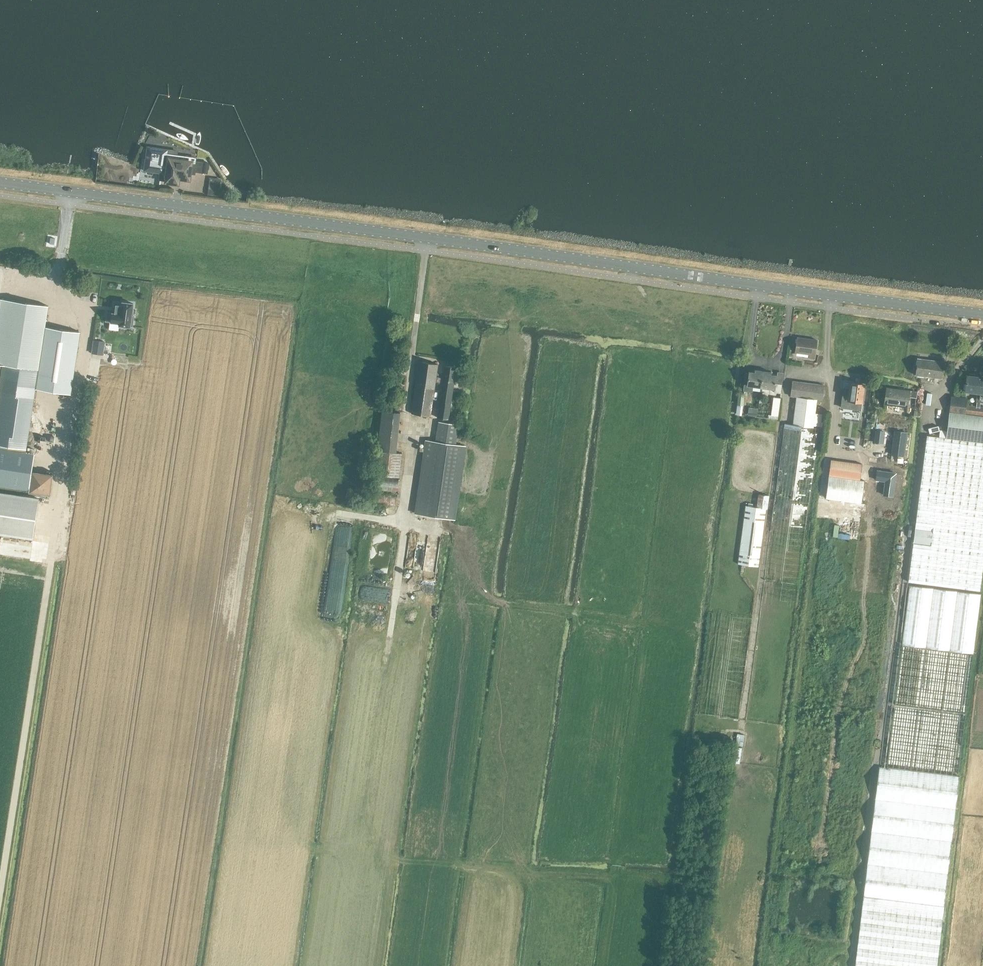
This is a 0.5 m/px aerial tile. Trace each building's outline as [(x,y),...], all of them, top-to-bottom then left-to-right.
[(147,158),(145,170),(161,172),(160,180),(173,182),(174,176),(189,178),(190,170),(207,173),(209,163),(197,161),(196,161),(196,163),(191,163),(191,162),(177,160),(178,154),(178,151),(148,146),(147,154),(146,154),(146,158),(147,158)] [(30,489),(36,453),(27,452),(36,388),(72,394),(82,332),(45,326),(49,306),(28,302),(23,302),(15,301),(1,298),(0,306),(0,484),(30,489)] [(117,305),(116,313),(108,312),(107,321),(121,323),(120,325),(133,327),(135,315),(133,315),(134,303),(123,302),(123,305),(117,305)] [(809,358),(815,358),(818,339),(798,337),(796,352),(810,354),(809,358)] [(94,340),(92,351),(103,352),(104,341),(94,340)] [(917,374),(942,377),(944,362),(919,359),(917,374)] [(431,416),(437,381),(443,382),(438,417),(450,419),(458,367),(446,365),(444,377),(437,376),(439,364),(420,361),(413,413),(431,416)] [(754,385),(762,386),(764,371),(755,370),(755,372),(749,371),(747,384),(745,384),(744,390),(753,391),(754,385)] [(772,372),(764,371),(762,386),(775,388),(775,392),(782,393),(783,384),(777,383),(778,375),(772,374),(772,372)] [(969,375),(967,374),(965,391),(978,393),(977,400),(982,401),(982,376),(977,376),(977,373),(970,372),(969,375)] [(814,425),(825,426),(825,422),(822,422),(823,414),(815,413),(817,399),(823,399),(825,384),(793,380),(791,395),(798,396),(794,424),(813,427),(814,425)] [(850,388),(844,388),(842,408),(862,410),(865,384),(850,382),(850,388)] [(885,403),(908,406),(909,398),(910,390),(887,388),(885,403)] [(910,390),(909,398),(916,398),(917,391),(910,390)] [(952,396),(951,403),(966,404),(967,397),(952,396)] [(772,415),(779,416),(781,397),(775,397),(772,415)] [(951,403),(950,411),(965,413),(966,404),(951,403)] [(966,404),(965,413),(982,415),(982,406),(966,404)] [(757,416),(758,409),(749,407),(748,415),(757,416)] [(378,473),(401,475),(403,451),(399,450),(402,411),(384,409),(378,473)] [(965,413),(950,411),(947,436),(982,441),(982,415),(965,413)] [(466,446),(456,444),(458,424),(439,422),(436,441),(425,440),(415,513),(455,519),(466,446)] [(820,428),(786,423),(764,579),(798,584),(820,428)] [(877,441),(883,442),(885,430),(879,429),(877,441)] [(894,433),(891,455),(904,457),(906,434),(894,433)] [(982,567),(982,442),(928,435),(908,581),(980,591),(982,567)] [(861,480),(863,463),(832,460),(830,476),(861,480)] [(877,470),(876,479),(886,481),(884,495),(893,496),(896,473),(877,470)] [(30,490),(51,493),(54,474),(33,471),(30,490)] [(376,490),(398,493),(400,478),(377,475),(376,490)] [(861,480),(830,476),(829,476),(827,498),(828,498),(862,503),(865,480),(861,480)] [(397,505),(399,494),(376,491),(376,502),(397,505)] [(0,492),(0,533),(34,538),(40,498),(0,492)] [(769,495),(759,494),(758,507),(745,506),(737,563),(758,566),(765,508),(768,508),(769,495)] [(974,654),(982,594),(911,585),(902,644),(974,654)] [(743,746),(745,734),(737,733),(736,745),(743,746)] [(742,747),(735,746),(732,762),(739,763),(742,747)] [(946,905),(945,905),(961,776),(881,766),(864,895),(865,895),(856,965),(938,965),(946,905)]
